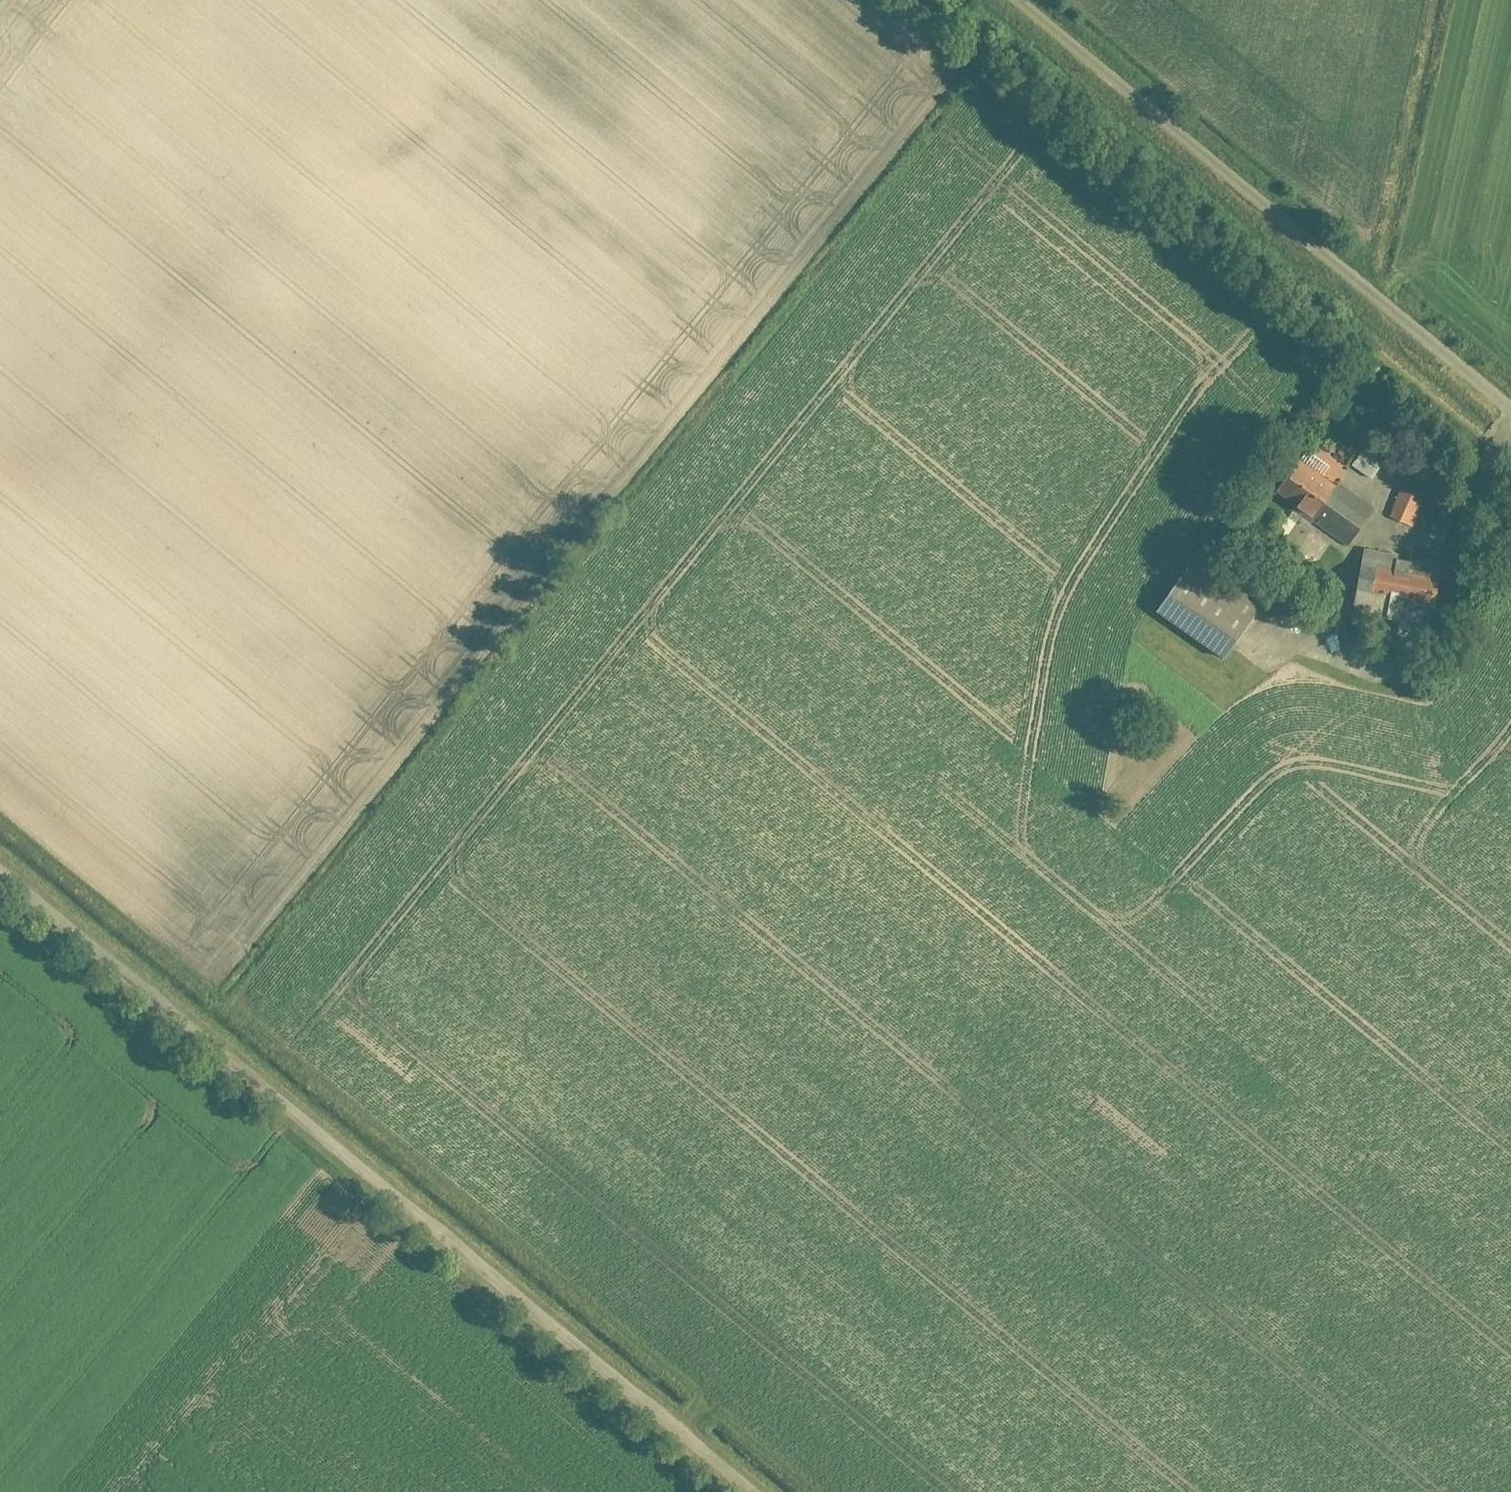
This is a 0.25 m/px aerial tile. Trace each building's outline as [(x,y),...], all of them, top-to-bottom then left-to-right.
[(1398,456),(1372,439),(1354,468),(1380,484),(1398,456)] [(1379,520),(1299,462),(1274,497),(1353,555),(1379,520)] [(1426,497),(1402,491),(1395,520),(1419,526),(1426,497)] [(1194,552),(1151,606),(1227,665),(1269,610),(1194,552)] [(1447,571),(1366,554),(1361,579),(1371,582),(1364,615),(1434,630),(1447,571)]
